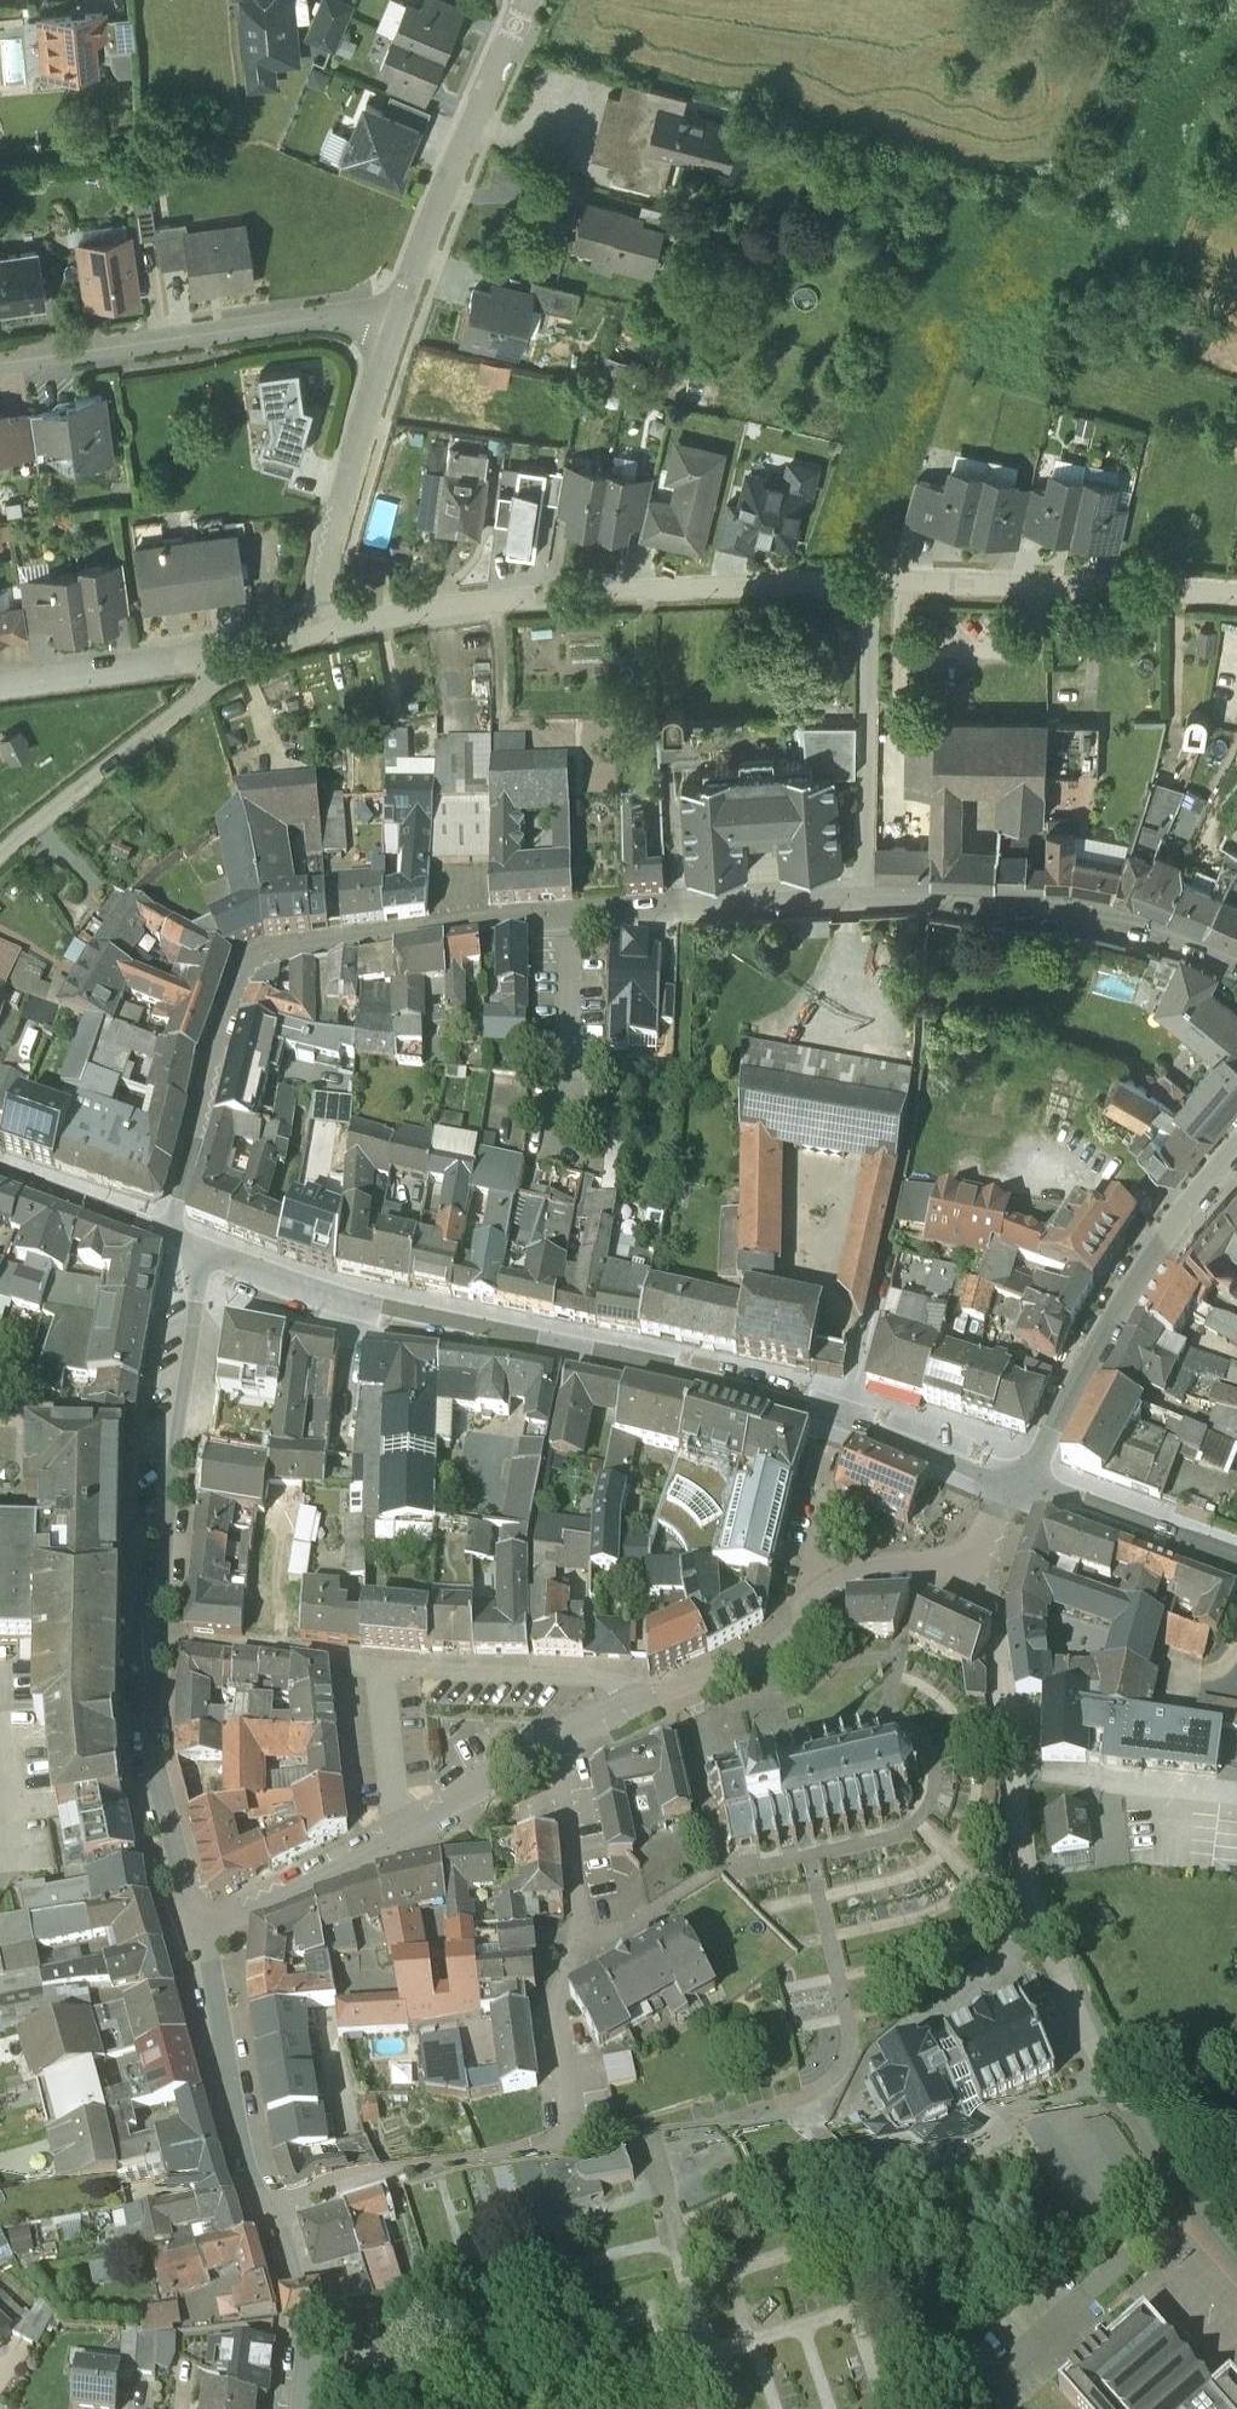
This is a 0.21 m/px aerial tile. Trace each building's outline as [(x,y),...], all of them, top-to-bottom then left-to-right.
[(247,65),(273,62),(298,60),(292,0),(241,0),(247,65)] [(340,0),(325,0),(311,35),(333,44),(350,4),(340,0)] [(446,0),(424,0),(421,7),(457,22),(463,7),(446,0)] [(421,7),(407,1),(394,32),(445,54),(458,23),(457,22),(421,7)] [(101,11),(39,17),(44,72),(47,72),(61,71),(92,68),(89,36),(102,35),(103,35),(102,17),(101,11)] [(131,14),(102,17),(103,35),(102,35),(104,50),(109,49),(130,47),(134,47),(131,14)] [(445,54),(394,32),(381,64),(394,69),(430,85),(431,85),(445,54)] [(21,37),(1,38),(3,78),(23,77),(21,37)] [(130,47),(109,49),(110,66),(117,76),(132,74),(130,47)] [(273,62),(247,65),(249,84),(274,82),(273,62)] [(430,85),(394,69),(388,84),(424,99),(430,85)] [(61,71),(47,72),(48,79),(62,78),(61,71)] [(687,96),(625,80),(621,95),(658,105),(683,112),(687,96)] [(621,95),(609,92),(592,156),(616,163),(612,178),(663,191),(672,154),(647,148),(658,105),(621,95)] [(392,93),(385,111),(414,123),(422,105),(392,93)] [(421,126),(414,123),(385,111),(367,104),(353,137),(349,135),(339,159),(370,172),(372,168),(399,179),(421,126)] [(683,112),(658,105),(647,148),(672,154),(707,164),(708,157),(722,161),(731,127),(740,130),(741,127),(683,112)] [(149,191),(131,194),(137,237),(155,234),(153,224),(149,191)] [(683,211),(644,201),(639,222),(662,228),(661,231),(677,235),(683,211)] [(619,211),(585,202),(575,240),(596,246),(592,260),(611,265),(613,258),(652,268),(661,231),(662,228),(639,222),(617,217),(619,211)] [(182,220),(153,224),(155,234),(159,267),(188,263),(182,220)] [(242,220),(185,228),(184,220),(182,220),(188,263),(192,292),(209,290),(209,288),(250,282),(242,220)] [(126,234),(100,237),(102,247),(79,250),(86,302),(134,295),(126,234)] [(42,303),(35,249),(0,254),(0,309),(42,303)] [(578,289),(531,277),(527,291),(529,292),(528,300),(573,311),(578,289)] [(527,291),(491,283),(489,291),(472,287),(460,338),(497,347),(497,349),(509,352),(509,350),(515,351),(528,300),(529,292),(527,291)] [(631,391),(636,361),(603,356),(598,385),(631,391)] [(507,365),(485,361),(482,374),(504,379),(507,365)] [(261,446),(264,447),(297,457),(300,458),(315,405),(306,402),(301,365),(261,370),(268,424),(261,446)] [(100,393),(73,397),(74,401),(57,403),(57,407),(61,433),(46,435),(48,447),(49,453),(71,450),(72,457),(75,457),(76,462),(109,458),(100,393)] [(57,407),(29,411),(29,413),(33,443),(34,449),(48,447),(46,435),(61,433),(57,407)] [(29,413),(2,416),(6,447),(33,443),(29,413)] [(292,475),(297,457),(264,447),(258,465),(292,475)] [(489,453),(448,447),(445,472),(444,471),(437,527),(479,532),(486,477),(489,453)] [(679,505),(648,498),(645,512),(640,536),(642,536),(701,549),(722,458),(675,447),(670,471),(686,475),(679,505)] [(1087,474),(1089,462),(1054,456),(1052,467),(1087,474)] [(785,483),(748,474),(741,506),(742,506),(739,514),(744,521),(758,524),(756,533),(754,533),(754,535),(792,544),(805,491),(811,492),(817,469),(790,462),(785,483)] [(547,469),(520,465),(517,488),(537,491),(529,544),(509,542),(508,551),(535,555),(543,499),(547,469)] [(608,471),(580,466),(578,474),(573,504),(570,522),(599,527),(608,471)] [(940,522),(940,525),(971,532),(984,474),(952,467),(948,485),(940,522)] [(564,470),(547,468),(547,469),(543,499),(558,501),(563,471),(564,470)] [(558,501),(558,502),(573,504),(578,474),(563,471),(558,501)] [(638,476),(608,471),(599,527),(626,531),(630,510),(629,510),(631,497),(633,498),(637,479),(638,476)] [(1084,478),(1052,471),(1048,490),(1040,527),(1040,529),(1071,536),(1084,478)] [(1015,481),(984,474),(971,532),(1002,538),(1003,536),(1015,483),(1015,481)] [(948,485),(917,478),(905,514),(940,522),(948,485)] [(1115,485),(1084,478),(1071,536),(1103,542),(1103,540),(1111,503),(1115,485)] [(637,479),(633,498),(631,497),(629,510),(630,510),(645,512),(648,498),(652,482),(637,479)] [(1015,483),(1003,536),(1021,540),(1024,523),(1023,523),(1028,503),(1027,503),(1031,486),(1015,483)] [(1031,486),(1027,503),(1028,503),(1023,523),(1024,523),(1040,527),(1048,490),(1031,486)] [(517,488),(516,488),(514,496),(510,524),(508,541),(509,542),(529,544),(537,491),(517,488)] [(514,496),(499,494),(498,506),(498,507),(496,522),(510,524),(514,496)] [(22,495),(0,497),(0,515),(23,514),(22,495)] [(741,506),(727,502),(718,540),(751,548),(754,535),(754,533),(756,533),(758,524),(744,521),(739,514),(742,506),(741,506)] [(1129,507),(1111,503),(1103,540),(1121,544),(1129,507)] [(222,517),(195,521),(197,533),(224,529),(222,517)] [(159,521),(131,524),(133,541),(161,537),(159,521)] [(161,537),(133,541),(142,606),(227,594),(226,589),(241,587),(233,528),(224,529),(197,533),(161,537)] [(107,564),(77,568),(78,572),(85,623),(114,619),(112,602),(111,602),(106,571),(107,570),(107,564)] [(107,570),(106,571),(111,602),(112,602),(126,599),(122,568),(107,570)] [(78,572),(47,577),(48,583),(33,585),(38,617),(53,615),(55,632),(85,628),(85,623),(78,572)] [(33,585),(19,587),(22,607),(24,619),(38,617),(33,585)] [(22,607),(8,609),(12,637),(26,635),(22,607)] [(0,610),(0,639),(12,637),(8,609),(0,610)] [(1209,629),(1199,629),(1198,652),(1216,652),(1217,629),(1209,629)] [(658,720),(659,733),(659,736),(681,736),(681,719),(680,713),(677,708),(675,706),(669,706),(665,706),(661,708),(659,713),(658,720)] [(1185,719),(1184,722),(1185,738),(1200,743),(1201,732),(1204,722),(1204,716),(1201,711),(1194,710),(1189,712),(1187,714),(1185,719)] [(936,719),(907,719),(906,807),(934,809),(936,719)] [(984,721),(936,719),(934,809),(934,811),(959,813),(959,804),(958,804),(959,785),(983,786),(984,721)] [(1044,787),(1047,722),(984,721),(983,786),(1002,786),(1042,787),(1044,787)] [(1047,722),(1044,787),(1096,790),(1099,723),(1047,722)] [(856,723),(803,723),(806,759),(812,759),(813,772),(835,771),(836,774),(843,773),(843,774),(856,773),(856,723)] [(17,732),(1,739),(11,758),(27,750),(17,732)] [(492,744),(491,769),(527,768),(526,734),(492,736),(492,744)] [(406,737),(387,737),(387,762),(406,762),(406,737)] [(1185,738),(1173,765),(1181,768),(1180,773),(1188,776),(1200,743),(1185,738)] [(491,769),(492,744),(437,746),(435,788),(432,833),(430,861),(429,861),(429,865),(438,865),(492,863),(493,818),(490,818),(491,769)] [(806,759),(775,761),(776,767),(741,770),(741,763),(704,766),(705,780),(682,781),(689,875),(748,871),(745,825),(753,824),(754,833),(771,831),(771,823),(779,823),(782,868),(841,865),(836,774),(835,771),(813,772),(812,759),(806,759)] [(491,769),(490,818),(493,818),(519,817),(557,816),(570,815),(568,767),(527,768),(491,769)] [(318,782),(274,786),(283,834),(305,832),(321,830),(320,815),(318,782)] [(1122,866),(1121,869),(1120,869),(1112,892),(1134,900),(1150,860),(1154,852),(1160,837),(1162,832),(1164,833),(1176,806),(1177,807),(1182,794),(1151,784),(1131,847),(1129,846),(1122,866)] [(274,786),(236,789),(243,811),(254,851),(260,897),(285,895),(280,834),(283,834),(274,786)] [(1042,787),(1002,786),(999,820),(1028,820),(1041,819),(1042,787)] [(435,788),(387,787),(387,807),(386,829),(386,831),(400,832),(432,832),(435,788)] [(1179,803),(1200,810),(1205,795),(1184,788),(1179,803)] [(621,802),(621,820),(644,819),(644,801),(621,802)] [(239,912),(213,924),(226,953),(263,935),(260,897),(254,851),(243,811),(224,826),(239,912)] [(959,813),(934,811),(933,847),(931,847),(930,879),(996,881),(998,850),(958,849),(959,813)] [(343,814),(320,815),(321,830),(323,856),(346,855),(343,814)] [(570,815),(557,816),(559,874),(572,873),(570,815)] [(519,817),(493,818),(492,863),(491,879),(535,876),(534,866),(519,867),(519,817)] [(644,819),(621,820),(623,896),(663,893),(663,873),(646,873),(644,819)] [(1028,820),(999,820),(997,849),(998,849),(998,850),(996,881),(1045,883),(1045,882),(1046,863),(1027,862),(1028,820)] [(1122,866),(1074,856),(1074,839),(1074,829),(1047,828),(1046,862),(1046,863),(1045,882),(1045,883),(1071,884),(1112,892),(1120,869),(1121,869),(1122,866)] [(321,830),(305,832),(308,857),(323,856),(321,830)] [(1227,831),(1220,844),(1229,850),(1233,852),(1236,854),(1236,836),(1227,831)] [(432,832),(400,832),(400,858),(406,858),(429,861),(430,861),(432,833),(432,832)] [(1129,846),(1074,839),(1074,856),(1122,866),(1129,846)] [(931,847),(876,846),(875,877),(930,879),(931,847)] [(1233,852),(1229,850),(1225,859),(1236,864),(1236,854),(1233,852)] [(1180,865),(1154,852),(1150,860),(1162,865),(1163,867),(1164,870),(1159,884),(1170,888),(1180,865)] [(383,880),(385,854),(374,854),(373,881),(383,880)] [(429,861),(406,858),(404,875),(404,887),(394,887),(394,890),(383,892),(384,921),(425,916),(429,865),(429,861)] [(1225,859),(1212,890),(1221,894),(1222,892),(1226,883),(1236,866),(1236,864),(1225,859)] [(1162,865),(1150,860),(1134,900),(1167,913),(1175,894),(1177,891),(1170,888),(1159,884),(1164,870),(1163,867),(1162,865)] [(1182,877),(1180,865),(1170,888),(1177,891),(1182,878),(1182,877)] [(1226,883),(1236,888),(1236,866),(1226,883)] [(559,874),(555,874),(555,901),(572,899),(572,873),(559,874)] [(491,879),(490,879),(490,905),(555,901),(555,874),(535,876),(491,879)] [(1187,880),(1182,878),(1177,891),(1175,894),(1181,896),(1187,880)] [(365,882),(340,885),(342,926),(384,921),(383,892),(383,888),(383,880),(373,881),(365,882)] [(1187,880),(1181,896),(1175,894),(1167,913),(1203,928),(1204,925),(1221,894),(1212,890),(1187,880)] [(326,898),(328,928),(342,926),(340,885),(325,887),(326,898)] [(1222,892),(1221,894),(1204,925),(1236,941),(1236,899),(1222,892)] [(308,898),(285,900),(285,895),(260,897),(263,935),(328,928),(326,898),(309,900),(308,898)] [(175,926),(131,899),(94,954),(121,967),(145,932),(165,944),(175,926)] [(829,916),(798,918),(798,928),(804,928),(804,934),(830,933),(829,916)] [(213,924),(192,934),(225,953),(226,953),(213,924)] [(192,934),(191,934),(175,926),(165,944),(188,957),(180,972),(195,978),(189,995),(214,1005),(231,957),(225,953),(192,934)] [(525,935),(498,937),(498,939),(498,973),(499,986),(525,986),(525,935)] [(498,937),(479,939),(481,967),(481,973),(498,973),(498,939),(498,937)] [(479,939),(444,945),(446,985),(463,985),(463,984),(462,970),(481,967),(479,939)] [(625,949),(609,949),(606,1019),(630,1021),(630,1037),(658,1039),(659,1023),(661,990),(662,951),(646,950),(646,942),(626,942),(625,949)] [(444,945),(395,953),(395,955),(396,983),(396,1013),(396,1028),(422,1027),(421,989),(440,986),(446,985),(444,945)] [(0,947),(0,988),(6,991),(21,957),(0,947)] [(121,967),(94,954),(60,1010),(107,1027),(111,1029),(122,999),(124,993),(133,996),(173,1012),(179,993),(132,973),(132,972),(121,967)] [(395,955),(361,961),(360,989),(396,983),(395,955)] [(361,959),(330,964),(328,1005),(328,1010),(358,1011),(361,961),(361,959)] [(1216,975),(1180,959),(1167,988),(1183,1002),(1194,1006),(1209,991),(1216,975)] [(51,991),(39,985),(45,973),(21,961),(8,987),(43,1005),(51,991)] [(315,1005),(328,1005),(330,964),(315,967),(315,1005)] [(292,1005),(287,1028),(288,1028),(288,1027),(315,1034),(315,1018),(315,1005),(315,967),(291,971),(292,1005)] [(481,967),(462,970),(463,984),(482,981),(481,973),(481,967)] [(251,995),(271,1000),(275,981),(276,974),(268,976),(263,978),(259,981),(257,983),(255,986),(251,995)] [(463,985),(446,985),(446,991),(446,1011),(446,1018),(465,1018),(463,985)] [(525,1017),(525,986),(499,986),(499,988),(501,988),(505,988),(505,994),(505,1017),(525,1017)] [(659,1023),(674,1023),(675,990),(661,990),(659,1023)] [(23,997),(7,991),(2,1003),(17,1010),(23,997)] [(1194,1006),(1183,1002),(1168,1020),(1215,1059),(1225,1048),(1234,1054),(1236,1052),(1236,1015),(1209,991),(1194,1006)] [(133,996),(124,993),(122,999),(131,1002),(133,996)] [(214,1005),(189,995),(188,997),(179,993),(173,1012),(167,1026),(177,1029),(171,1047),(196,1055),(214,1005)] [(271,1000),(251,995),(242,1019),(265,1025),(271,1027),(272,1024),(287,1028),(292,1005),(271,1000)] [(328,1005),(315,1005),(315,1018),(337,1021),(338,1036),(357,1038),(359,1010),(358,1011),(328,1010),(328,1005)] [(396,1013),(359,1010),(357,1038),(355,1058),(396,1064),(396,1029),(396,1028),(396,1013)] [(446,1011),(434,1011),(433,1027),(446,1027),(446,1018),(446,1011)] [(484,1016),(471,1017),(471,1044),(484,1044),(484,1016)] [(505,1017),(484,1016),(484,1044),(484,1050),(528,1050),(528,1044),(525,1044),(525,1017),(505,1017)] [(315,1018),(315,1034),(338,1036),(337,1021),(315,1018)] [(265,1025),(242,1019),(230,1061),(216,1120),(240,1125),(244,1109),(258,1054),(262,1039),(265,1025)] [(606,1019),(605,1050),(629,1051),(630,1021),(606,1019)] [(87,1020),(63,1088),(83,1095),(90,1075),(101,1044),(107,1027),(87,1020)] [(288,1028),(272,1024),(271,1027),(265,1025),(262,1039),(277,1043),(277,1044),(308,1051),(334,1054),(338,1036),(315,1034),(288,1027),(288,1028)] [(195,1057),(158,1046),(129,1036),(130,1035),(111,1029),(107,1027),(101,1044),(122,1052),(129,1054),(158,1064),(154,1077),(160,1078),(189,1087),(195,1057)] [(422,1027),(396,1029),(396,1064),(397,1066),(422,1069),(422,1027)] [(277,1043),(262,1039),(258,1054),(272,1058),(277,1044),(277,1043)] [(122,1052),(101,1044),(90,1075),(112,1082),(116,1069),(117,1067),(122,1052)] [(912,1074),(742,1046),(741,1083),(907,1113),(910,1099),(912,1074)] [(1225,1048),(1215,1059),(1190,1089),(1175,1106),(1175,1107),(1181,1111),(1212,1129),(1236,1100),(1236,1056),(1235,1054),(1234,1054),(1225,1048)] [(116,1069),(123,1072),(129,1054),(122,1052),(117,1067),(116,1069)] [(253,1111),(258,1113),(272,1058),(258,1054),(244,1109),(253,1111)] [(658,1068),(625,1067),(624,1083),(657,1084),(658,1068)] [(123,1072),(116,1069),(112,1082),(112,1083),(113,1084),(122,1087),(127,1088),(131,1075),(123,1072)] [(0,1070),(0,1116),(13,1121),(21,1098),(28,1082),(0,1070)] [(1149,1089),(1119,1072),(1103,1098),(1142,1121),(1158,1095),(1158,1094),(1149,1089)] [(1190,1089),(1164,1072),(1149,1089),(1158,1094),(1158,1095),(1169,1102),(1175,1106),(1190,1089)] [(189,1087),(160,1078),(154,1094),(186,1103),(189,1087)] [(907,1113),(741,1083),(740,1136),(774,1143),(793,1147),(873,1161),(876,1162),(897,1166),(907,1113)] [(113,1084),(103,1113),(112,1116),(122,1087),(113,1084)] [(278,1092),(274,1117),(271,1131),(280,1133),(277,1146),(286,1148),(288,1139),(296,1095),(278,1092)] [(615,1094),(602,1197),(618,1200),(631,1097),(626,1096),(615,1094)] [(313,1097),(296,1095),(288,1139),(290,1139),(296,1111),(309,1113),(313,1097)] [(1169,1102),(1158,1095),(1148,1112),(1159,1119),(1169,1102)] [(44,1105),(21,1098),(13,1121),(2,1149),(55,1168),(74,1119),(75,1117),(60,1111),(63,1102),(47,1097),(44,1105)] [(159,1098),(152,1128),(133,1124),(128,1138),(174,1153),(186,1106),(159,1098)] [(335,1125),(351,1126),(352,1100),(336,1100),(335,1125)] [(1169,1102),(1159,1119),(1171,1126),(1181,1111),(1175,1107),(1175,1106),(1169,1102)] [(79,1104),(75,1117),(74,1119),(98,1127),(103,1113),(79,1104)] [(244,1109),(240,1125),(249,1127),(253,1111),(244,1109)] [(258,1113),(253,1111),(249,1127),(262,1130),(263,1129),(271,1131),(274,1117),(258,1113)] [(1212,1129),(1181,1111),(1171,1126),(1162,1138),(1162,1139),(1188,1157),(1212,1129)] [(98,1127),(80,1177),(121,1192),(159,1204),(170,1168),(174,1153),(128,1138),(120,1159),(110,1155),(123,1120),(112,1116),(103,1113),(98,1127)] [(456,1119),(439,1117),(436,1139),(452,1142),(456,1119)] [(74,1119),(55,1168),(80,1177),(98,1127),(74,1119)] [(133,1124),(123,1120),(110,1155),(120,1159),(128,1138),(133,1124)] [(240,1125),(216,1120),(212,1133),(233,1137),(233,1139),(258,1144),(262,1130),(249,1127),(240,1125)] [(482,1125),(479,1146),(489,1148),(493,1126),(482,1125)] [(387,1134),(351,1126),(347,1161),(348,1161),(346,1182),(345,1208),(366,1210),(368,1172),(390,1177),(390,1172),(394,1147),(395,1147),(396,1140),(386,1138),(387,1134)] [(258,1144),(255,1155),(273,1158),(277,1146),(280,1133),(271,1131),(263,1129),(262,1130),(258,1144)] [(436,1139),(399,1130),(396,1140),(395,1147),(417,1153),(433,1156),(436,1139)] [(1146,1137),(1135,1130),(1128,1140),(1138,1147),(1139,1147),(1146,1137)] [(1188,1157),(1162,1139),(1162,1138),(1152,1130),(1146,1137),(1139,1147),(1175,1172),(1188,1157)] [(233,1137),(212,1133),(188,1217),(229,1233),(248,1176),(251,1165),(227,1156),(233,1139),(233,1137)] [(774,1143),(740,1136),(739,1214),(738,1265),(772,1266),(774,1143)] [(255,1155),(258,1144),(233,1139),(227,1156),(251,1165),(255,1155)] [(273,1158),(269,1183),(271,1184),(274,1172),(285,1171),(292,1140),(290,1139),(288,1139),(286,1148),(277,1146),(273,1158)] [(452,1142),(436,1139),(433,1156),(429,1181),(447,1184),(472,1189),(477,1157),(478,1147),(452,1142)] [(487,1159),(489,1148),(479,1146),(478,1147),(477,1157),(487,1159)] [(395,1147),(394,1147),(390,1172),(410,1177),(417,1153),(395,1147)] [(433,1156),(417,1153),(410,1177),(428,1181),(429,1181),(433,1156)] [(273,1158),(255,1155),(251,1165),(248,1176),(269,1183),(273,1158)] [(487,1159),(477,1157),(472,1189),(471,1192),(478,1194),(494,1197),(517,1201),(523,1166),(487,1159)] [(873,1161),(844,1288),(860,1325),(897,1166),(876,1162),(873,1161)] [(545,1171),(523,1166),(517,1201),(506,1248),(500,1285),(503,1285),(507,1286),(510,1268),(529,1272),(533,1256),(565,1263),(569,1246),(572,1229),(584,1179),(545,1171)] [(248,1176),(229,1233),(279,1253),(288,1226),(273,1221),(274,1216),(263,1211),(265,1204),(266,1205),(271,1184),(269,1183),(248,1176)] [(584,1179),(572,1229),(580,1231),(592,1181),(584,1179)] [(346,1182),(334,1182),(333,1204),(334,1204),(332,1210),(344,1214),(345,1208),(346,1182)] [(433,1240),(430,1255),(416,1252),(410,1287),(452,1296),(459,1262),(470,1202),(471,1192),(472,1189),(447,1184),(445,1197),(446,1197),(442,1222),(433,1220),(430,1239),(433,1240)] [(1226,1199),(1236,1208),(1236,1185),(1226,1199)] [(478,1194),(471,1192),(470,1202),(477,1204),(478,1194)] [(0,1217),(0,1226),(14,1231),(25,1200),(8,1194),(0,1217)] [(962,1199),(940,1194),(939,1195),(937,1195),(923,1242),(987,1261),(992,1246),(997,1248),(1004,1225),(1009,1210),(1008,1210),(979,1204),(980,1199),(963,1194),(962,1199)] [(602,1197),(598,1196),(592,1226),(614,1229),(618,1200),(602,1197)] [(517,1201),(494,1197),(485,1244),(506,1248),(517,1201)] [(1007,1203),(983,1198),(980,1199),(979,1204),(1008,1210),(1009,1206),(1007,1203)] [(1194,1236),(1224,1260),(1236,1244),(1236,1208),(1226,1199),(1194,1236)] [(85,1222),(25,1200),(14,1231),(14,1233),(26,1237),(17,1259),(51,1272),(52,1271),(63,1275),(70,1259),(85,1222)] [(308,1206),(295,1202),(288,1226),(279,1253),(337,1272),(341,1242),(344,1214),(332,1210),(309,1203),(308,1206)] [(1104,1223),(1078,1206),(1053,1245),(1040,1264),(1070,1275),(1093,1288),(1138,1221),(1115,1206),(1104,1223)] [(366,1210),(345,1208),(344,1214),(341,1242),(337,1272),(373,1279),(380,1240),(364,1237),(367,1211),(366,1210)] [(399,1214),(385,1211),(381,1231),(399,1235),(402,1219),(401,1217),(400,1215),(399,1214)] [(739,1214),(725,1214),(721,1284),(738,1287),(738,1265),(739,1214)] [(133,1240),(85,1222),(70,1259),(105,1272),(107,1264),(108,1260),(125,1266),(133,1241),(133,1240)] [(1049,1243),(1004,1225),(997,1248),(1014,1254),(1040,1264),(1053,1245),(1049,1243)] [(581,1274),(568,1272),(564,1297),(558,1296),(554,1317),(598,1326),(604,1288),(611,1244),(614,1229),(592,1226),(589,1241),(590,1241),(587,1260),(583,1260),(581,1274)] [(576,1248),(580,1231),(572,1229),(569,1246),(576,1248)] [(399,1235),(381,1231),(380,1240),(373,1279),(410,1287),(416,1252),(418,1239),(399,1235)] [(1166,1273),(1206,1302),(1207,1302),(1215,1290),(1236,1307),(1236,1270),(1224,1260),(1194,1236),(1166,1273)] [(163,1252),(133,1241),(125,1266),(125,1267),(107,1264),(105,1272),(104,1276),(105,1276),(115,1278),(113,1289),(110,1304),(152,1312),(163,1252)] [(475,1265),(459,1262),(452,1296),(497,1305),(500,1285),(506,1248),(485,1244),(479,1243),(475,1265)] [(997,1248),(992,1246),(980,1286),(979,1289),(980,1289),(993,1294),(1003,1297),(1007,1282),(1014,1254),(997,1248)] [(655,1257),(629,1252),(625,1271),(650,1278),(652,1278),(655,1257)] [(916,1259),(899,1255),(894,1273),(911,1277),(911,1276),(916,1259)] [(565,1263),(533,1256),(529,1272),(510,1268),(507,1286),(503,1285),(500,1285),(497,1305),(499,1306),(554,1317),(558,1296),(565,1263)] [(958,1271),(916,1259),(911,1276),(929,1281),(929,1280),(954,1287),(956,1280),(958,1271)] [(772,1266),(738,1265),(738,1287),(748,1289),(747,1291),(761,1294),(762,1286),(772,1284),(772,1266)] [(0,1278),(0,1302),(6,1304),(16,1274),(3,1269),(0,1278)] [(52,1271),(51,1272),(50,1278),(47,1286),(42,1304),(44,1304),(43,1305),(46,1306),(99,1314),(101,1303),(100,1303),(104,1287),(102,1287),(92,1285),(63,1275),(52,1271)] [(615,1290),(604,1288),(598,1326),(640,1333),(648,1296),(646,1296),(650,1278),(625,1271),(623,1281),(621,1291),(615,1290)] [(1166,1273),(1136,1324),(1173,1344),(1189,1317),(1207,1328),(1208,1327),(1213,1316),(1201,1309),(1206,1302),(1166,1273)] [(1065,1285),(1054,1279),(1050,1285),(1036,1278),(1032,1287),(1012,1278),(1009,1283),(1007,1282),(1003,1297),(1007,1299),(1024,1305),(1027,1300),(1071,1326),(1093,1288),(1070,1275),(1065,1285)] [(115,1278),(105,1276),(102,1287),(104,1287),(113,1289),(115,1278)] [(42,1284),(21,1277),(13,1306),(40,1315),(43,1305),(44,1304),(42,1304),(47,1286),(42,1284)] [(623,1281),(617,1280),(615,1290),(621,1291),(623,1281)] [(954,1287),(929,1280),(929,1281),(926,1295),(950,1302),(954,1287)] [(980,1286),(956,1280),(954,1287),(950,1302),(948,1312),(971,1318),(980,1289),(979,1289),(980,1286)] [(738,1287),(721,1284),(720,1294),(719,1303),(744,1308),(747,1291),(748,1289),(738,1287)] [(707,1300),(649,1288),(648,1296),(640,1333),(736,1353),(744,1308),(719,1303),(707,1300)] [(993,1294),(980,1289),(971,1318),(984,1322),(986,1314),(993,1294)] [(720,1294),(708,1291),(707,1300),(719,1303),(720,1294)] [(761,1294),(747,1291),(744,1308),(736,1353),(811,1369),(816,1343),(823,1310),(821,1307),(761,1294)] [(1003,1297),(993,1294),(986,1314),(1001,1319),(1007,1299),(1003,1297)] [(950,1302),(926,1295),(922,1308),(947,1315),(948,1312),(950,1302)] [(922,1308),(890,1300),(867,1383),(924,1400),(938,1350),(943,1333),(947,1315),(922,1308)] [(1071,1326),(1027,1301),(1024,1305),(1020,1314),(1030,1318),(1020,1340),(1057,1360),(1071,1326)] [(110,1304),(101,1303),(99,1314),(88,1378),(105,1381),(111,1382),(139,1386),(152,1312),(110,1304)] [(99,1314),(46,1306),(43,1316),(58,1322),(55,1337),(53,1337),(48,1368),(43,1367),(39,1389),(62,1393),(65,1374),(88,1378),(99,1314)] [(1231,1321),(1213,1316),(1208,1327),(1236,1345),(1236,1325),(1231,1321)] [(1136,1324),(1122,1354),(1138,1362),(1144,1351),(1177,1368),(1186,1350),(1173,1344),(1136,1324)] [(288,1337),(228,1326),(218,1391),(242,1394),(280,1400),(284,1366),(288,1337)] [(947,1334),(943,1333),(938,1350),(949,1354),(953,1338),(946,1336),(947,1334)] [(336,1346),(288,1337),(284,1366),(309,1371),(313,1369),(316,1366),(319,1367),(334,1369),(336,1346)] [(843,1349),(816,1343),(811,1369),(843,1376),(848,1344),(844,1343),(843,1349)] [(386,1350),(369,1348),(363,1385),(362,1385),(361,1393),(386,1393),(386,1373),(385,1373),(386,1350)] [(439,1355),(386,1350),(385,1373),(386,1373),(386,1393),(387,1409),(437,1411),(437,1409),(439,1355)] [(949,1354),(938,1350),(924,1400),(962,1413),(977,1362),(949,1354)] [(1230,1367),(1186,1350),(1177,1368),(1195,1377),(1197,1378),(1199,1372),(1224,1381),(1230,1367)] [(1122,1354),(1115,1367),(1099,1390),(1123,1399),(1133,1384),(1136,1380),(1139,1382),(1165,1394),(1177,1368),(1144,1351),(1138,1362),(1122,1354)] [(512,1364),(442,1356),(441,1356),(439,1355),(437,1409),(453,1411),(483,1414),(491,1415),(508,1417),(510,1401),(524,1404),(529,1367),(512,1364)] [(981,1364),(977,1362),(962,1413),(993,1423),(1008,1381),(1013,1366),(1013,1361),(997,1358),(989,1366),(981,1364)] [(1051,1373),(1027,1365),(1024,1372),(1022,1378),(1019,1384),(1043,1392),(1051,1373)] [(309,1371),(284,1366),(280,1400),(273,1448),(298,1451),(309,1371)] [(334,1369),(319,1367),(312,1453),(327,1455),(329,1435),(328,1435),(334,1369)] [(561,1373),(529,1367),(524,1404),(526,1408),(530,1412),(527,1427),(550,1432),(561,1373)] [(1177,1368),(1165,1394),(1181,1403),(1185,1397),(1195,1377),(1177,1368)] [(631,1386),(567,1374),(562,1400),(587,1405),(622,1411),(617,1436),(617,1438),(635,1442),(680,1453),(681,1454),(698,1402),(631,1386)] [(1019,1384),(1008,1381),(993,1423),(1025,1433),(1043,1392),(1019,1384)] [(139,1386),(111,1382),(110,1388),(103,1388),(99,1390),(98,1398),(92,1397),(93,1392),(87,1391),(82,1411),(91,1412),(92,1411),(114,1413),(114,1410),(126,1411),(135,1412),(139,1386)] [(1214,1386),(1209,1404),(1216,1406),(1236,1413),(1236,1393),(1214,1386)] [(1099,1390),(1061,1461),(1102,1478),(1160,1499),(1177,1455),(1180,1444),(1177,1443),(1135,1428),(1140,1419),(1140,1418),(1139,1417),(1134,1414),(1139,1406),(1123,1399),(1099,1390)] [(242,1394),(218,1391),(208,1458),(232,1462),(242,1394)] [(386,1393),(361,1393),(359,1409),(387,1410),(387,1409),(386,1393)] [(280,1400),(242,1394),(232,1462),(271,1469),(273,1448),(280,1400)] [(587,1405),(562,1400),(558,1419),(584,1425),(587,1405)] [(680,1453),(667,1493),(666,1493),(656,1527),(658,1528),(708,1533),(715,1504),(729,1508),(734,1491),(740,1492),(745,1474),(752,1446),(763,1450),(772,1423),(772,1422),(698,1401),(698,1402),(681,1454),(680,1453)] [(1205,1434),(1207,1435),(1206,1436),(1229,1446),(1236,1426),(1236,1413),(1216,1406),(1205,1434)] [(387,1410),(359,1409),(355,1438),(386,1441),(387,1441),(388,1410),(387,1410)] [(437,1411),(387,1409),(387,1410),(388,1410),(387,1441),(386,1441),(385,1488),(384,1524),(387,1524),(434,1522),(436,1446),(437,1411)] [(453,1411),(437,1409),(437,1411),(436,1446),(451,1448),(453,1411)] [(92,1411),(91,1412),(91,1437),(29,1436),(28,1453),(30,1453),(29,1505),(56,1505),(56,1536),(0,1534),(0,1644),(39,1644),(40,1583),(119,1585),(119,1571),(121,1571),(123,1429),(126,1411),(114,1410),(114,1413),(92,1411)] [(584,1425),(558,1419),(551,1456),(565,1459),(578,1461),(584,1425)] [(802,1431),(772,1423),(763,1450),(752,1446),(745,1474),(759,1478),(793,1486),(807,1442),(802,1431)] [(1205,1434),(1183,1425),(1177,1443),(1180,1444),(1177,1455),(1195,1461),(1206,1436),(1207,1435),(1205,1434)] [(1229,1446),(1236,1449),(1236,1426),(1229,1446)] [(550,1432),(527,1427),(523,1448),(546,1452),(550,1432)] [(635,1442),(617,1438),(617,1436),(613,1435),(603,1486),(625,1491),(635,1442)] [(1229,1446),(1206,1436),(1195,1461),(1235,1476),(1236,1472),(1236,1449),(1229,1446)] [(386,1441),(355,1438),(355,1460),(366,1460),(365,1487),(385,1488),(386,1441)] [(298,1451),(273,1448),(271,1469),(269,1485),(292,1486),(298,1451)] [(546,1452),(523,1448),(522,1455),(520,1466),(542,1469),(546,1452)] [(848,1460),(833,1494),(906,1526),(926,1480),(852,1449),(848,1460)] [(312,1453),(298,1451),(292,1486),(303,1487),(324,1488),(327,1455),(312,1453)] [(565,1459),(551,1456),(541,1512),(554,1513),(565,1459)] [(232,1462),(208,1458),(202,1504),(227,1509),(256,1514),(265,1515),(269,1485),(271,1469),(232,1462)] [(542,1469),(514,1465),(504,1531),(508,1532),(530,1535),(542,1469)] [(793,1486),(759,1478),(754,1497),(740,1492),(734,1491),(729,1508),(715,1504),(708,1533),(658,1528),(670,1535),(681,1545),(687,1558),(689,1572),(711,1571),(711,1570),(736,1574),(748,1576),(771,1580),(793,1486)] [(292,1486),(269,1485),(265,1515),(256,1514),(254,1528),(298,1535),(301,1518),(303,1487),(292,1486)] [(385,1488),(365,1487),(365,1501),(365,1523),(365,1525),(384,1524),(385,1488)] [(624,1492),(603,1487),(596,1517),(619,1518),(624,1492)] [(365,1501),(353,1500),(352,1522),(365,1523),(365,1501)] [(202,1504),(200,1504),(195,1543),(226,1547),(228,1528),(225,1528),(225,1524),(227,1509),(202,1504)] [(256,1514),(227,1509),(225,1524),(245,1528),(253,1529),(254,1528),(256,1514)] [(541,1512),(539,1523),(569,1527),(568,1531),(594,1535),(595,1517),(594,1517),(554,1513),(541,1512)] [(596,1517),(595,1517),(594,1535),(593,1547),(592,1572),(618,1574),(620,1545),(621,1518),(596,1517)] [(1083,1534),(1037,1517),(1019,1567),(1044,1576),(1049,1558),(1072,1567),(1083,1534)] [(352,1522),(346,1522),(348,1581),(365,1580),(365,1578),(366,1578),(365,1551),(363,1551),(363,1525),(365,1525),(365,1523),(352,1522)] [(569,1527),(539,1523),(535,1553),(564,1557),(566,1543),(593,1547),(594,1535),(568,1531),(569,1527)] [(365,1525),(363,1525),(363,1551),(365,1551),(387,1552),(387,1524),(384,1524),(365,1525)] [(253,1529),(245,1528),(242,1549),(251,1550),(253,1529)] [(492,1532),(470,1529),(466,1563),(488,1565),(492,1532)] [(530,1535),(508,1532),(510,1558),(528,1558),(530,1535)] [(1121,1548),(1083,1534),(1072,1567),(1073,1567),(1079,1569),(1110,1580),(1114,1569),(1121,1548)] [(226,1547),(195,1543),(195,1544),(190,1592),(226,1594),(228,1581),(229,1574),(223,1573),(226,1547)] [(593,1547),(566,1543),(564,1557),(562,1567),(578,1569),(577,1571),(590,1573),(590,1572),(592,1572),(593,1547)] [(649,1546),(620,1545),(618,1574),(649,1576),(649,1573),(649,1546)] [(310,1549),(294,1548),(292,1561),(293,1561),(289,1581),(306,1583),(310,1549)] [(1135,1553),(1121,1548),(1114,1569),(1127,1574),(1135,1553)] [(564,1557),(535,1553),(534,1567),(555,1570),(562,1567),(564,1557)] [(1187,1573),(1135,1553),(1127,1574),(1132,1576),(1161,1587),(1170,1590),(1179,1594),(1187,1573)] [(248,1575),(249,1557),(241,1556),(239,1574),(248,1575)] [(504,1608),(474,1608),(475,1657),(529,1657),(527,1564),(528,1558),(510,1558),(510,1564),(503,1564),(504,1608)] [(555,1570),(534,1567),(533,1599),(555,1599),(555,1570)] [(1044,1576),(1019,1567),(1008,1607),(1042,1617),(1043,1617),(1047,1616),(1049,1613),(1052,1606),(1074,1613),(1082,1590),(1044,1576)] [(736,1574),(711,1570),(711,1571),(711,1582),(734,1585),(736,1574)] [(689,1572),(683,1572),(684,1591),(712,1589),(711,1582),(711,1571),(689,1572)] [(683,1572),(649,1573),(649,1576),(648,1598),(664,1599),(686,1599),(684,1591),(683,1572)] [(1219,1585),(1187,1573),(1179,1594),(1188,1597),(1210,1605),(1212,1606),(1219,1585)] [(712,1589),(684,1591),(686,1599),(692,1625),(708,1654),(763,1623),(764,1621),(771,1580),(748,1576),(746,1595),(748,1600),(713,1619),(712,1607),(712,1589)] [(1161,1587),(1132,1576),(1122,1603),(1121,1604),(1151,1614),(1161,1587)] [(246,1582),(228,1581),(226,1594),(244,1595),(247,1595),(246,1582)] [(365,1581),(364,1601),(380,1601),(380,1582),(365,1581)] [(119,1585),(40,1583),(39,1644),(38,1726),(51,1726),(116,1727),(117,1727),(118,1681),(121,1681),(122,1631),(120,1631),(121,1585),(119,1585)] [(1219,1585),(1212,1606),(1210,1605),(1200,1631),(1210,1634),(1217,1637),(1235,1591),(1219,1585)] [(341,1592),(305,1590),(300,1644),(363,1649),(364,1624),(348,1622),(348,1608),(340,1608),(341,1592)] [(1122,1603),(1082,1590),(1074,1613),(1119,1628),(1112,1650),(1148,1661),(1155,1641),(1162,1617),(1151,1614),(1121,1604),(1122,1603)] [(1179,1594),(1170,1590),(1168,1596),(1177,1599),(1179,1594)] [(226,1594),(190,1592),(187,1631),(241,1636),(244,1595),(226,1594)] [(1188,1597),(1179,1594),(1177,1599),(1186,1602),(1188,1597)] [(734,1597),(712,1607),(713,1619),(748,1600),(746,1595),(735,1600),(734,1597)] [(911,1598),(878,1600),(880,1639),(894,1640),(911,1598)] [(555,1599),(533,1599),(534,1617),(564,1617),(564,1600),(555,1599)] [(686,1599),(664,1599),(663,1622),(669,1635),(692,1625),(686,1599)] [(865,1638),(880,1639),(878,1600),(848,1605),(848,1639),(865,1638)] [(379,1615),(380,1601),(364,1601),(364,1614),(379,1615)] [(992,1633),(929,1603),(909,1643),(963,1669),(972,1674),(976,1667),(992,1633)] [(474,1608),(432,1607),(431,1620),(430,1655),(475,1657),(474,1608)] [(1042,1617),(1008,1607),(1009,1635),(1017,1694),(1044,1694),(1045,1694),(1044,1677),(1050,1676),(1049,1668),(1042,1617)] [(379,1615),(364,1614),(364,1624),(363,1649),(430,1655),(431,1620),(379,1615)] [(564,1617),(534,1617),(534,1657),(595,1660),(596,1627),(584,1627),(584,1617),(564,1617)] [(1200,1631),(1162,1617),(1155,1641),(1202,1658),(1210,1634),(1200,1631)] [(631,1625),(596,1624),(596,1627),(595,1660),(629,1661),(631,1625)] [(669,1635),(648,1644),(649,1679),(650,1679),(708,1654),(692,1625),(669,1635)] [(225,1654),(181,1650),(180,1686),(209,1688),(223,1689),(224,1689),(225,1654)] [(1148,1661),(1112,1650),(1108,1662),(1145,1671),(1148,1661)] [(235,1655),(225,1654),(224,1689),(232,1690),(235,1655)] [(249,1657),(235,1655),(232,1690),(232,1693),(245,1695),(247,1680),(249,1657)] [(263,1659),(249,1657),(247,1680),(275,1684),(291,1686),(293,1665),(263,1660),(263,1659)] [(1108,1662),(1094,1659),(1092,1669),(1092,1670),(1088,1694),(1087,1709),(1148,1718),(1156,1674),(1145,1671),(1108,1662)] [(329,1670),(293,1665),(291,1686),(290,1696),(298,1696),(299,1701),(332,1698),(329,1670)] [(985,1675),(976,1667),(972,1674),(963,1669),(966,1702),(985,1700),(985,1675)] [(1092,1670),(1049,1668),(1050,1676),(1044,1677),(1045,1694),(1088,1694),(1092,1670)] [(291,1686),(275,1684),(274,1689),(273,1694),(272,1701),(290,1701),(290,1696),(291,1686)] [(209,1688),(180,1686),(178,1737),(226,1737),(228,1711),(209,1712),(209,1688)] [(245,1695),(232,1693),(232,1690),(224,1689),(223,1689),(223,1700),(229,1703),(228,1711),(226,1737),(252,1737),(254,1705),(255,1696),(245,1695)] [(1045,1694),(1044,1694),(1044,1695),(1045,1695),(1044,1759),(1042,1758),(1042,1761),(1052,1759),(1142,1770),(1143,1768),(1147,1736),(1150,1719),(1148,1718),(1087,1709),(1088,1694),(1045,1694)] [(332,1698),(299,1701),(294,1707),(293,1707),(295,1731),(296,1739),(336,1739),(336,1738),(332,1698)] [(1199,1701),(1195,1726),(1197,1726),(1223,1731),(1236,1733),(1236,1707),(1199,1701)] [(271,1706),(254,1705),(252,1737),(252,1738),(272,1738),(272,1726),(273,1706),(271,1706)] [(1223,1731),(1197,1726),(1195,1726),(1150,1719),(1147,1736),(1143,1768),(1217,1777),(1223,1731)] [(116,1727),(51,1726),(58,1798),(59,1820),(61,1820),(61,1819),(78,1816),(123,1807),(121,1790),(120,1781),(121,1777),(121,1770),(120,1763),(119,1758),(118,1753),(116,1727)] [(290,1728),(277,1727),(272,1726),(272,1738),(276,1738),(290,1739),(296,1739),(295,1731),(290,1728)] [(757,1765),(741,1769),(740,1762),(736,1763),(737,1770),(717,1775),(710,1771),(708,1775),(714,1778),(716,1787),(711,1788),(708,1793),(709,1799),(712,1801),(713,1803),(720,1801),(723,1813),(715,1814),(716,1818),(723,1817),(726,1828),(719,1830),(720,1834),(727,1832),(731,1852),(727,1858),(730,1861),(735,1855),(755,1850),(757,1858),(761,1857),(759,1849),(775,1846),(777,1853),(781,1852),(779,1845),(792,1842),(794,1849),(798,1848),(796,1841),(809,1838),(811,1845),(815,1844),(813,1837),(826,1834),(828,1841),(832,1840),(830,1833),(843,1830),(845,1837),(849,1836),(847,1829),(860,1826),(862,1833),(866,1832),(864,1824),(877,1822),(879,1829),(883,1828),(881,1821),(895,1818),(901,1822),(903,1819),(900,1817),(908,1814),(912,1806),(910,1798),(906,1792),(912,1782),(919,1783),(920,1779),(913,1778),(910,1767),(916,1763),(913,1760),(907,1764),(898,1757),(899,1751),(896,1750),(894,1757),(885,1759),(880,1740),(884,1734),(881,1731),(877,1738),(863,1741),(862,1734),(857,1735),(859,1742),(846,1745),(845,1738),(840,1739),(842,1746),(829,1749),(828,1742),(823,1743),(825,1750),(812,1753),(811,1746),(806,1747),(808,1754),(795,1757),(794,1750),(789,1751),(791,1758),(778,1760),(777,1753),(773,1754),(774,1761),(761,1764),(760,1757),(756,1758),(757,1765)] [(226,1737),(178,1737),(178,1760),(179,1764),(199,1761),(226,1760),(226,1737)] [(252,1737),(226,1737),(226,1760),(227,1791),(225,1791),(228,1808),(228,1810),(260,1804),(260,1803),(260,1797),(260,1760),(275,1761),(276,1738),(272,1738),(252,1738),(252,1737)] [(290,1739),(276,1738),(275,1761),(290,1762),(290,1739)] [(296,1739),(290,1739),(290,1762),(312,1763),(313,1775),(315,1794),(342,1789),(336,1739),(296,1739)] [(676,1749),(650,1754),(655,1779),(659,1798),(660,1804),(661,1804),(666,1827),(693,1822),(676,1749)] [(650,1754),(593,1778),(601,1817),(639,1809),(638,1803),(633,1784),(655,1779),(650,1754)] [(199,1761),(179,1764),(191,1816),(227,1809),(228,1808),(225,1791),(207,1794),(199,1761)] [(274,1780),(276,1801),(279,1800),(283,1800),(293,1800),(292,1788),(308,1787),(309,1796),(315,1794),(313,1775),(274,1780)] [(292,1788),(293,1800),(309,1796),(308,1787),(292,1788)] [(309,1796),(293,1800),(296,1811),(301,1830),(308,1852),(347,1834),(342,1789),(315,1794),(309,1796)] [(659,1798),(638,1803),(639,1809),(660,1804),(659,1798)] [(260,1804),(228,1810),(228,1808),(227,1809),(231,1827),(239,1822),(281,1815),(281,1813),(279,1800),(276,1801),(265,1802),(260,1803),(260,1804)] [(296,1811),(293,1800),(283,1800),(284,1813),(296,1811)] [(639,1809),(601,1817),(610,1861),(614,1860),(615,1862),(633,1861),(633,1858),(632,1859),(628,1840),(636,1838),(635,1833),(666,1827),(661,1804),(660,1804),(639,1809)] [(123,1807),(78,1816),(84,1850),(87,1864),(88,1863),(88,1864),(116,1858),(116,1856),(135,1851),(127,1806),(123,1807)] [(227,1809),(191,1816),(209,1898),(211,1898),(255,1877),(246,1853),(238,1857),(231,1827),(227,1809)] [(1083,1811),(1048,1815),(1052,1854),(1060,1853),(1088,1850),(1083,1811)] [(78,1816),(61,1819),(61,1820),(59,1820),(66,1853),(84,1850),(78,1816)] [(301,1830),(295,1832),(283,1837),(291,1860),(308,1852),(301,1830)] [(283,1837),(246,1853),(255,1877),(291,1860),(283,1837)] [(557,1839),(520,1843),(522,1869),(522,1886),(561,1884),(557,1839)] [(520,1843),(491,1847),(492,1859),(494,1871),(522,1869),(520,1843)] [(1088,1850),(1060,1853),(1062,1868),(1089,1865),(1088,1850)] [(135,1851),(116,1856),(116,1858),(88,1864),(88,1863),(87,1864),(86,1864),(89,1879),(90,1879),(91,1887),(47,1896),(46,1890),(19,1895),(24,1924),(27,1924),(86,1914),(148,1902),(144,1867),(138,1868),(135,1851)] [(492,1859),(443,1863),(443,1865),(446,1897),(464,1896),(496,1894),(494,1871),(492,1859)] [(443,1865),(379,1880),(386,1918),(387,1922),(408,1917),(415,1916),(447,1908),(446,1897),(443,1865)] [(379,1881),(343,1893),(351,1929),(367,1923),(367,1924),(386,1918),(379,1880),(379,1881)] [(561,1884),(522,1886),(523,1894),(524,1910),(533,1910),(563,1907),(561,1884)] [(343,1893),(315,1901),(323,1939),(340,1933),(340,1932),(351,1929),(343,1893)] [(523,1894),(496,1895),(499,1917),(524,1917),(523,1894)] [(464,1896),(446,1897),(447,1908),(448,1918),(466,1916),(464,1896)] [(315,1901),(281,1917),(282,1935),(301,1937),(302,1948),(298,1948),(300,1962),(306,1961),(307,1966),(328,1963),(325,1949),(324,1943),(323,1939),(315,1901)] [(148,1902),(86,1914),(92,1940),(110,1937),(111,1942),(112,1942),(117,1960),(155,1951),(150,1933),(155,1926),(148,1902)] [(533,1910),(524,1910),(524,1917),(525,1917),(524,1918),(526,1918),(534,1918),(533,1910)] [(86,1914),(27,1924),(33,1947),(35,1947),(45,1950),(92,1940),(86,1914)] [(466,1916),(448,1918),(450,1934),(473,1932),(474,1931),(473,1915),(466,1916)] [(415,1916),(408,1917),(411,1937),(419,1935),(415,1916)] [(281,1917),(254,1927),(250,1976),(285,1975),(286,1962),(288,1962),(288,1951),(283,1951),(282,1935),(281,1917)] [(408,1917),(387,1922),(389,1935),(392,1947),(394,1958),(415,1954),(411,1937),(408,1917)] [(524,1917),(499,1917),(503,1941),(527,1938),(526,1918),(524,1918),(525,1917),(524,1917)] [(0,1929),(0,1954),(33,1947),(27,1924),(24,1924),(0,1929)] [(340,1933),(323,1939),(324,1943),(333,1941),(335,1947),(353,1942),(351,1929),(340,1932),(340,1933)] [(473,1932),(450,1934),(453,1966),(477,1964),(475,1945),(473,1932)] [(527,1938),(503,1941),(503,1943),(475,1945),(477,1964),(483,2023),(494,2021),(528,2015),(526,2000),(534,1999),(530,1965),(538,1964),(535,1937),(527,1938)] [(649,1954),(621,1970),(652,2023),(663,2017),(659,2009),(664,2007),(676,2028),(688,2021),(694,2031),(726,2013),(719,2001),(689,2018),(685,2011),(715,1994),(683,1938),(678,1937),(650,1954),(649,1954)] [(333,1941),(324,1943),(325,1949),(335,1947),(333,1941)] [(335,1947),(325,1949),(328,1963),(332,1985),(332,1986),(336,2006),(343,2044),(374,2042),(356,1956),(353,1942),(335,1947)] [(392,1947),(356,1956),(374,2042),(409,2040),(397,1973),(396,1966),(395,1966),(394,1958),(392,1947)] [(117,1960),(107,1963),(112,1987),(112,1990),(146,1982),(150,1999),(175,1993),(163,1949),(155,1951),(117,1960)] [(415,1954),(394,1958),(395,1966),(396,1966),(397,1973),(416,1969),(417,1969),(415,1954)] [(300,1962),(288,1962),(286,1962),(285,1975),(308,1973),(307,1966),(306,1961),(300,1962)] [(107,1963),(87,1967),(90,1989),(112,1987),(107,1963)] [(328,1963),(307,1966),(308,1973),(310,1988),(319,1987),(332,1986),(332,1985),(328,1963)] [(417,1969),(416,1969),(397,1973),(409,2040),(483,2026),(483,2023),(477,1964),(453,1966),(417,1969)] [(87,1967),(41,1976),(44,1994),(62,1991),(77,1989),(90,1989),(87,1967)] [(600,2055),(653,2024),(652,2023),(621,1970),(601,1982),(601,1983),(574,1999),(572,2006),(600,2055)] [(250,1976),(249,1993),(251,2013),(307,2009),(321,2007),(319,1987),(310,1988),(296,1989),(296,1988),(286,1989),(285,1975),(250,1976)] [(5,1983),(5,1984),(0,1985),(0,2038),(14,2034),(21,2033),(68,2021),(62,1991),(44,1994),(41,1976),(5,1983)] [(332,1986),(319,1987),(321,2007),(336,2006),(332,1986)] [(150,1999),(126,2006),(132,2028),(139,2054),(187,2039),(175,1993),(150,1999)] [(1020,2004),(993,2017),(992,2015),(973,2024),(974,2027),(951,2038),(946,2041),(946,2042),(954,2058),(973,2096),(978,2108),(981,2113),(1056,2076),(1020,2004)] [(126,2006),(86,2016),(92,2038),(95,2038),(132,2028),(126,2006)] [(307,2009),(251,2013),(256,2053),(309,2047),(307,2009)] [(528,2015),(494,2021),(502,2083),(504,2101),(538,2093),(528,2015)] [(68,2021),(21,2033),(37,2086),(94,2068),(102,2065),(95,2038),(92,2038),(86,2016),(68,2021)] [(102,2065),(139,2054),(132,2028),(95,2038),(102,2065)] [(947,2032),(926,2042),(928,2047),(930,2050),(946,2042),(946,2041),(951,2038),(947,2032)] [(144,2071),(192,2057),(187,2040),(139,2054),(144,2071)] [(946,2042),(930,2050),(938,2066),(954,2058),(946,2042)] [(502,2083),(468,2088),(461,2044),(421,2051),(428,2102),(471,2108),(504,2101),(502,2083)] [(309,2047),(256,2053),(261,2089),(314,2079),(309,2047)] [(915,2047),(881,2064),(884,2071),(891,2084),(879,2089),(871,2093),(870,2094),(872,2099),(868,2101),(880,2125),(884,2123),(885,2125),(887,2128),(896,2124),(908,2118),(914,2130),(918,2139),(952,2123),(948,2113),(919,2055),(918,2052),(915,2047)] [(928,2047),(918,2052),(919,2055),(930,2050),(928,2047)] [(938,2066),(930,2050),(919,2055),(948,2113),(959,2107),(938,2066)] [(133,2114),(137,2113),(179,2103),(203,2097),(192,2057),(144,2071),(126,2075),(133,2097),(102,2105),(105,2122),(133,2114)] [(954,2058),(938,2066),(957,2103),(973,2096),(954,2058)] [(631,2059),(602,2065),(609,2093),(637,2087),(631,2059)] [(94,2068),(37,2086),(50,2138),(105,2122),(102,2105),(94,2068)] [(884,2071),(873,2077),(874,2080),(879,2089),(891,2084),(884,2071)] [(314,2079),(261,2089),(267,2125),(320,2115),(314,2079)] [(874,2080),(871,2081),(873,2086),(872,2087),(872,2089),(870,2090),(871,2093),(879,2089),(874,2080)] [(973,2096),(957,2103),(959,2107),(963,2115),(978,2108),(973,2096)] [(203,2097),(179,2103),(186,2130),(156,2137),(158,2144),(164,2164),(175,2162),(219,2153),(203,2097)] [(959,2107),(948,2113),(952,2123),(963,2117),(962,2116),(963,2115),(959,2107)] [(963,2115),(962,2116),(963,2117),(968,2127),(984,2119),(981,2113),(978,2108),(963,2115)] [(133,2114),(105,2122),(110,2139),(129,2134),(137,2132),(133,2114)] [(320,2115),(267,2125),(276,2164),(300,2159),(321,2154),(330,2150),(323,2114),(320,2115)] [(918,2139),(909,2144),(911,2149),(910,2149),(928,2185),(983,2158),(968,2127),(963,2117),(952,2123),(918,2139)] [(908,2118),(896,2124),(902,2136),(914,2130),(908,2118)] [(105,2122),(50,2138),(62,2191),(118,2176),(114,2156),(110,2139),(105,2122)] [(902,2136),(896,2124),(887,2128),(900,2155),(910,2149),(911,2149),(909,2144),(918,2139),(914,2130),(902,2136)] [(887,2128),(885,2125),(865,2135),(879,2165),(900,2155),(887,2128)] [(129,2134),(110,2139),(114,2156),(133,2150),(129,2134)] [(133,2150),(114,2156),(118,2176),(164,2164),(158,2144),(133,2150)] [(219,2153),(175,2162),(181,2184),(204,2179),(206,2185),(226,2180),(219,2153)] [(321,2154),(300,2159),(307,2190),(329,2184),(324,2167),(321,2154)] [(329,2184),(307,2190),(300,2159),(276,2164),(291,2220),(353,2202),(346,2180),(329,2184)] [(453,2159),(380,2180),(384,2193),(456,2171),(453,2159)] [(170,2187),(181,2184),(175,2162),(164,2164),(170,2187)] [(377,2172),(346,2180),(353,2202),(384,2193),(380,2180),(377,2172)] [(226,2180),(206,2185),(208,2191),(199,2193),(191,2195),(173,2197),(173,2196),(169,2197),(172,2215),(197,2215),(202,2213),(204,2230),(237,2222),(226,2180)] [(593,2184),(545,2198),(546,2200),(548,2199),(562,2248),(560,2249),(561,2250),(608,2236),(605,2224),(639,2219),(638,2217),(627,2182),(628,2181),(628,2180),(596,2195),(593,2184)] [(208,2191),(206,2185),(197,2186),(199,2193),(208,2191)] [(204,2230),(201,2231),(208,2255),(224,2251),(231,2274),(250,2269),(237,2222),(204,2230)] [(409,2223),(388,2229),(394,2253),(416,2246),(409,2223)] [(388,2229),(350,2241),(366,2292),(367,2295),(387,2287),(380,2258),(394,2253),(388,2229)] [(201,2231),(147,2242),(149,2253),(147,2253),(148,2255),(150,2255),(151,2260),(156,2279),(171,2276),(177,2275),(177,2273),(173,2257),(191,2253),(192,2259),(208,2255),(201,2231)] [(350,2241),(304,2256),(319,2307),(366,2292),(350,2241)] [(121,2267),(124,2286),(156,2279),(151,2260),(121,2267)] [(0,2270),(0,2308),(22,2295),(6,2266),(0,2270)] [(231,2274),(203,2281),(212,2308),(245,2295),(251,2316),(272,2310),(259,2267),(250,2269),(231,2274)] [(212,2308),(203,2281),(175,2289),(172,2281),(155,2286),(169,2332),(215,2318),(212,2308)] [(387,2287),(367,2295),(372,2308),(375,2318),(394,2313),(387,2287)] [(372,2308),(338,2318),(334,2308),(321,2313),(324,2324),(326,2324),(328,2341),(380,2335),(375,2318),(372,2308)] [(272,2310),(251,2316),(253,2325),(237,2330),(243,2349),(259,2347),(282,2346),(272,2310)] [(17,2366),(25,2357),(0,2333),(0,2350),(17,2366)] [(149,2361),(150,2368),(162,2367),(174,2365),(179,2365),(178,2359),(186,2358),(183,2336),(147,2340),(149,2361)] [(17,2366),(0,2350),(0,2384),(17,2366)] [(1171,2385),(1172,2384),(1149,2357),(1111,2390),(1109,2387),(1084,2408),(1192,2408),(1171,2385)] [(130,2361),(128,2386),(127,2401),(160,2404),(161,2393),(162,2367),(150,2368),(149,2361),(130,2361)] [(180,2392),(181,2365),(174,2365),(162,2367),(161,2393),(180,2392)] [(242,2371),(238,2408),(273,2408),(276,2375),(242,2371)] [(127,2401),(128,2386),(75,2380),(73,2395),(83,2396),(127,2401)] [(83,2396),(82,2408),(126,2408),(127,2401),(83,2396)]
